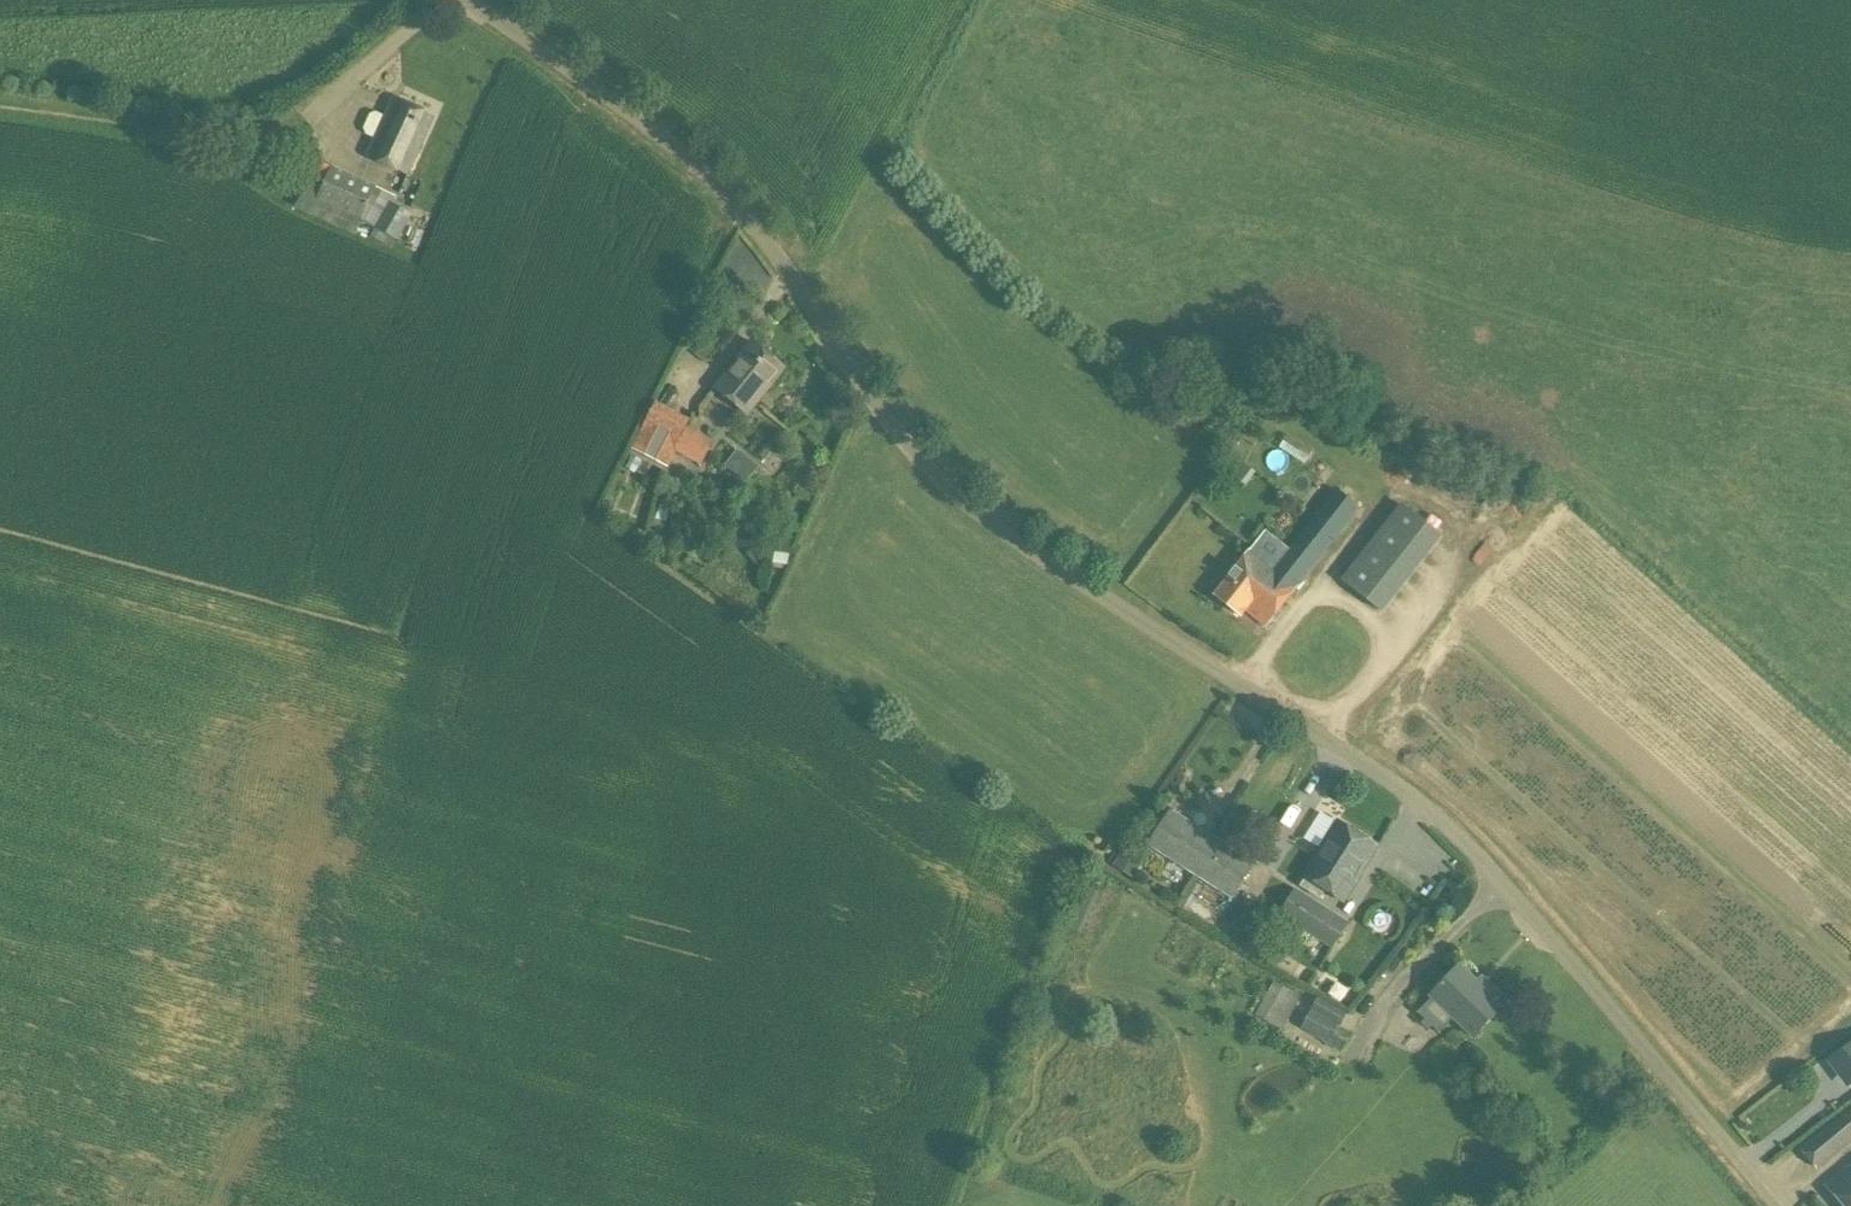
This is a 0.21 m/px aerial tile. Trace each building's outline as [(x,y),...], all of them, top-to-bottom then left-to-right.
[(433,117),(393,99),(385,117),(376,112),(370,114),(364,129),(366,134),(375,138),(367,155),(407,173),(433,117)] [(300,194),(315,160),(304,155),(288,189),(300,194)] [(331,167),(316,160),(301,192),(302,193),(295,207),(355,234),(361,221),(398,241),(413,215),(401,208),(405,201),(376,187),(377,186),(332,166),(331,167)] [(787,369),(750,340),(712,389),(748,417),(787,369)] [(681,366),(688,347),(672,342),(666,361),(681,366)] [(1147,386),(1140,398),(1157,408),(1164,396),(1147,386)] [(689,420),(655,402),(640,432),(640,433),(631,449),(664,467),(689,420)] [(703,466),(714,443),(685,428),(674,450),(703,466)] [(1267,631),(1361,509),(1336,490),(1277,566),(1252,547),(1214,597),(1243,620),(1247,615),(1267,631)] [(1397,500),(1331,575),(1368,607),(1434,533),(1397,500)] [(1232,899),(1255,862),(1170,809),(1147,845),(1232,899)] [(1344,901),(1378,846),(1337,820),(1303,875),(1305,877),(1299,887),(1320,900),(1326,890),(1344,901)] [(1332,949),(1349,923),(1295,889),(1278,915),(1332,949)] [(1485,990),(1460,965),(1430,995),(1473,1037),(1507,1002),(1490,986),(1485,990)] [(1282,1031),(1301,997),(1273,982),(1254,1016),(1282,1031)] [(1340,1052),(1351,1034),(1339,1027),(1347,1013),(1319,997),(1300,1029),(1340,1052)] [(1850,1082),(1850,1044),(1833,1058),(1850,1082)] [(1850,1139),(1850,1109),(1802,1148),(1817,1167),(1850,1139)] [(1826,1184),(1844,1205),(1850,1205),(1850,1163),(1826,1184)]
